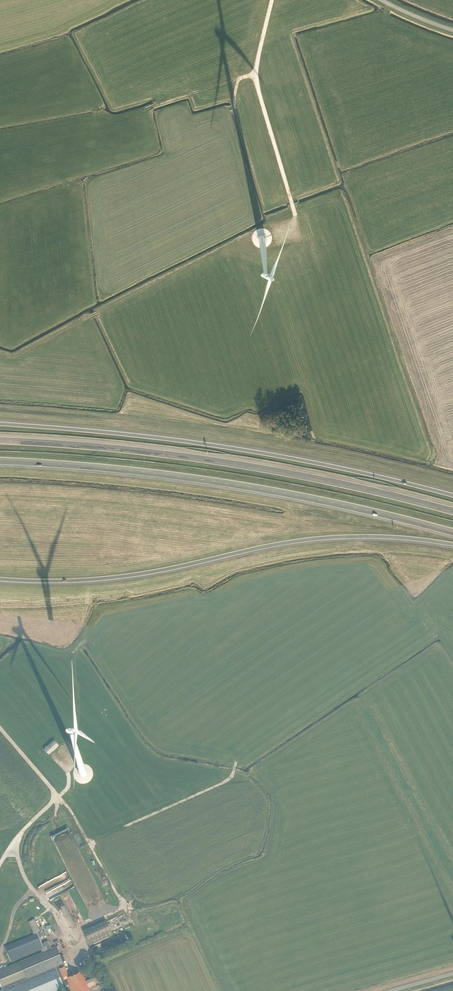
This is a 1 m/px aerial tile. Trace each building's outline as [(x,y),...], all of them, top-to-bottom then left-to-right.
[(56,743),(54,741),(44,750),(46,752),(56,743)] [(63,900),(57,903),(67,921),(72,918),(71,916),(68,910),(63,900)] [(109,921),(84,932),(90,946),(131,928),(123,910),(107,917),(109,921)] [(34,936),(41,933),(38,926),(39,926),(36,920),(29,923),(34,936)] [(109,939),(112,946),(128,938),(125,932),(109,939)] [(65,990),(57,970),(59,969),(59,970),(64,982),(67,981),(71,990),(90,990),(89,990),(88,989),(96,985),(93,978),(85,982),(82,973),(77,975),(76,974),(68,977),(67,975),(68,975),(65,967),(57,947),(48,951),(47,947),(44,949),(38,935),(5,948),(11,962),(41,950),(42,953),(0,971),(0,983),(3,990),(64,990),(65,990)]
